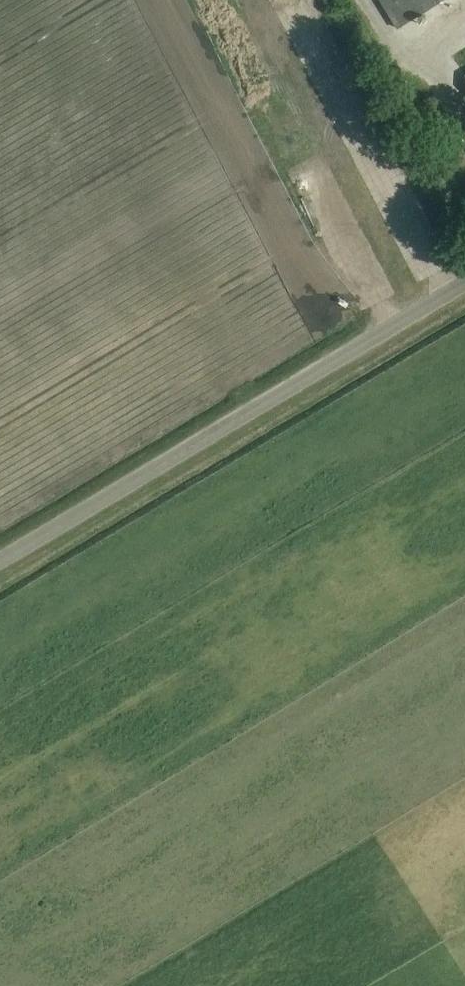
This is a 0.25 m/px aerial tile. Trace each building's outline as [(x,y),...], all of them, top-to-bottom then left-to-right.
[(397,30),(447,0),(379,0),(397,30)]
